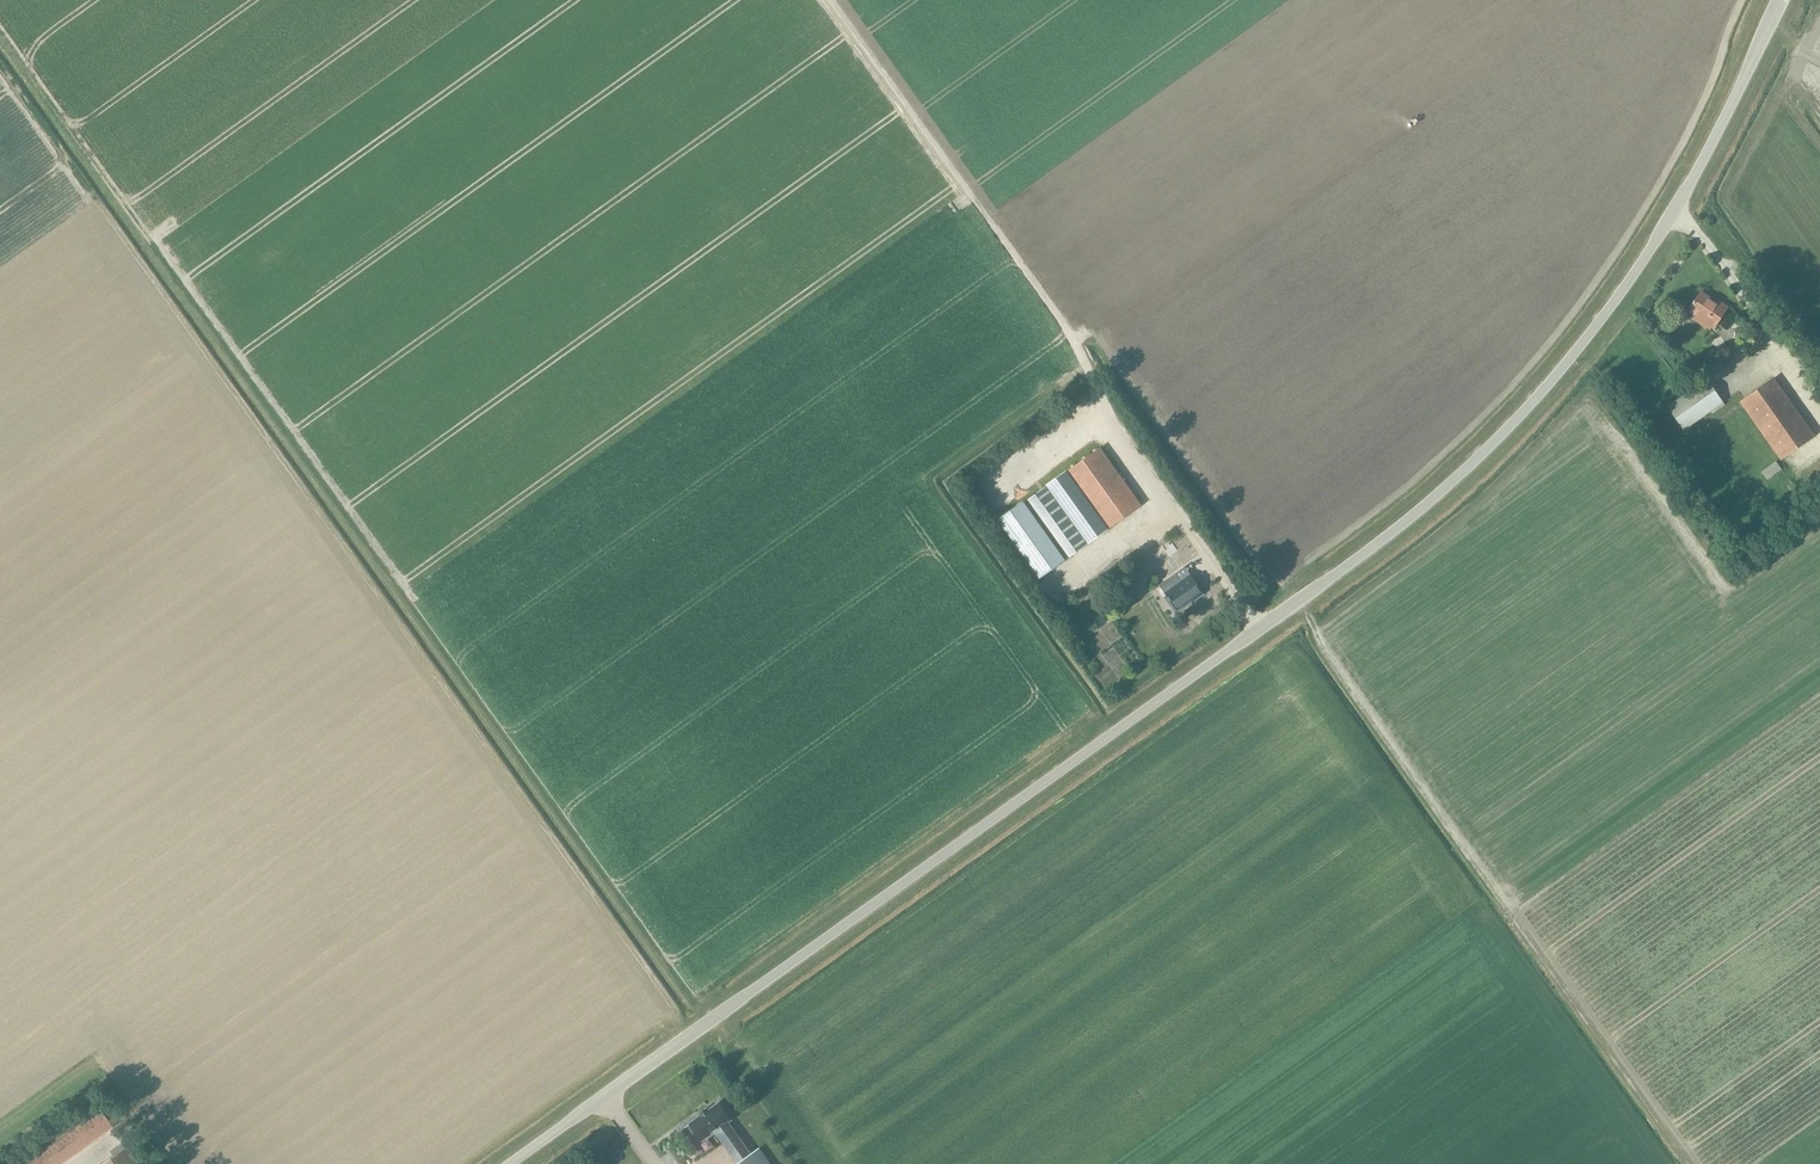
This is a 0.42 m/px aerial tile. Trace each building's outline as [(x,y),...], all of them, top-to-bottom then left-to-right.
[(1713,329),(1727,307),(1718,301),(1717,303),(1700,292),(1689,309),(1696,314),(1695,316),(1713,329)] [(1683,430),(1723,403),(1706,379),(1667,407),(1683,430)] [(1780,459),(1813,436),(1773,379),(1740,402),(1780,459)] [(1106,529),(1140,505),(1100,448),(1066,473),(1106,529)] [(1781,470),(1775,462),(1762,472),(1766,477),(1768,480),(1781,470)] [(1786,466),(1774,479),(1781,487),(1794,474),(1786,466)] [(1107,529),(1106,529),(1066,473),(1045,487),(1086,544),(1107,529)] [(1768,494),(1778,491),(1776,481),(1765,483),(1768,494)] [(1024,503),(1064,560),(1086,544),(1045,487),(1024,503)] [(1064,560),(1024,503),(998,521),(1038,578),(1064,560)] [(1195,600),(1204,594),(1188,573),(1171,585),(1172,588),(1165,593),(1177,610),(1193,598),(1195,600)] [(758,1150),(751,1155),(728,1123),(731,1120),(719,1103),(689,1124),(691,1126),(688,1128),(693,1134),(695,1132),(702,1141),(716,1131),(719,1135),(717,1136),(737,1163),(768,1163),(758,1150)] [(98,1107),(35,1152),(43,1163),(60,1163),(112,1127),(98,1107)] [(126,1147),(101,1163),(138,1163),(126,1147)] [(18,1163),(43,1163),(35,1152),(18,1163)]
